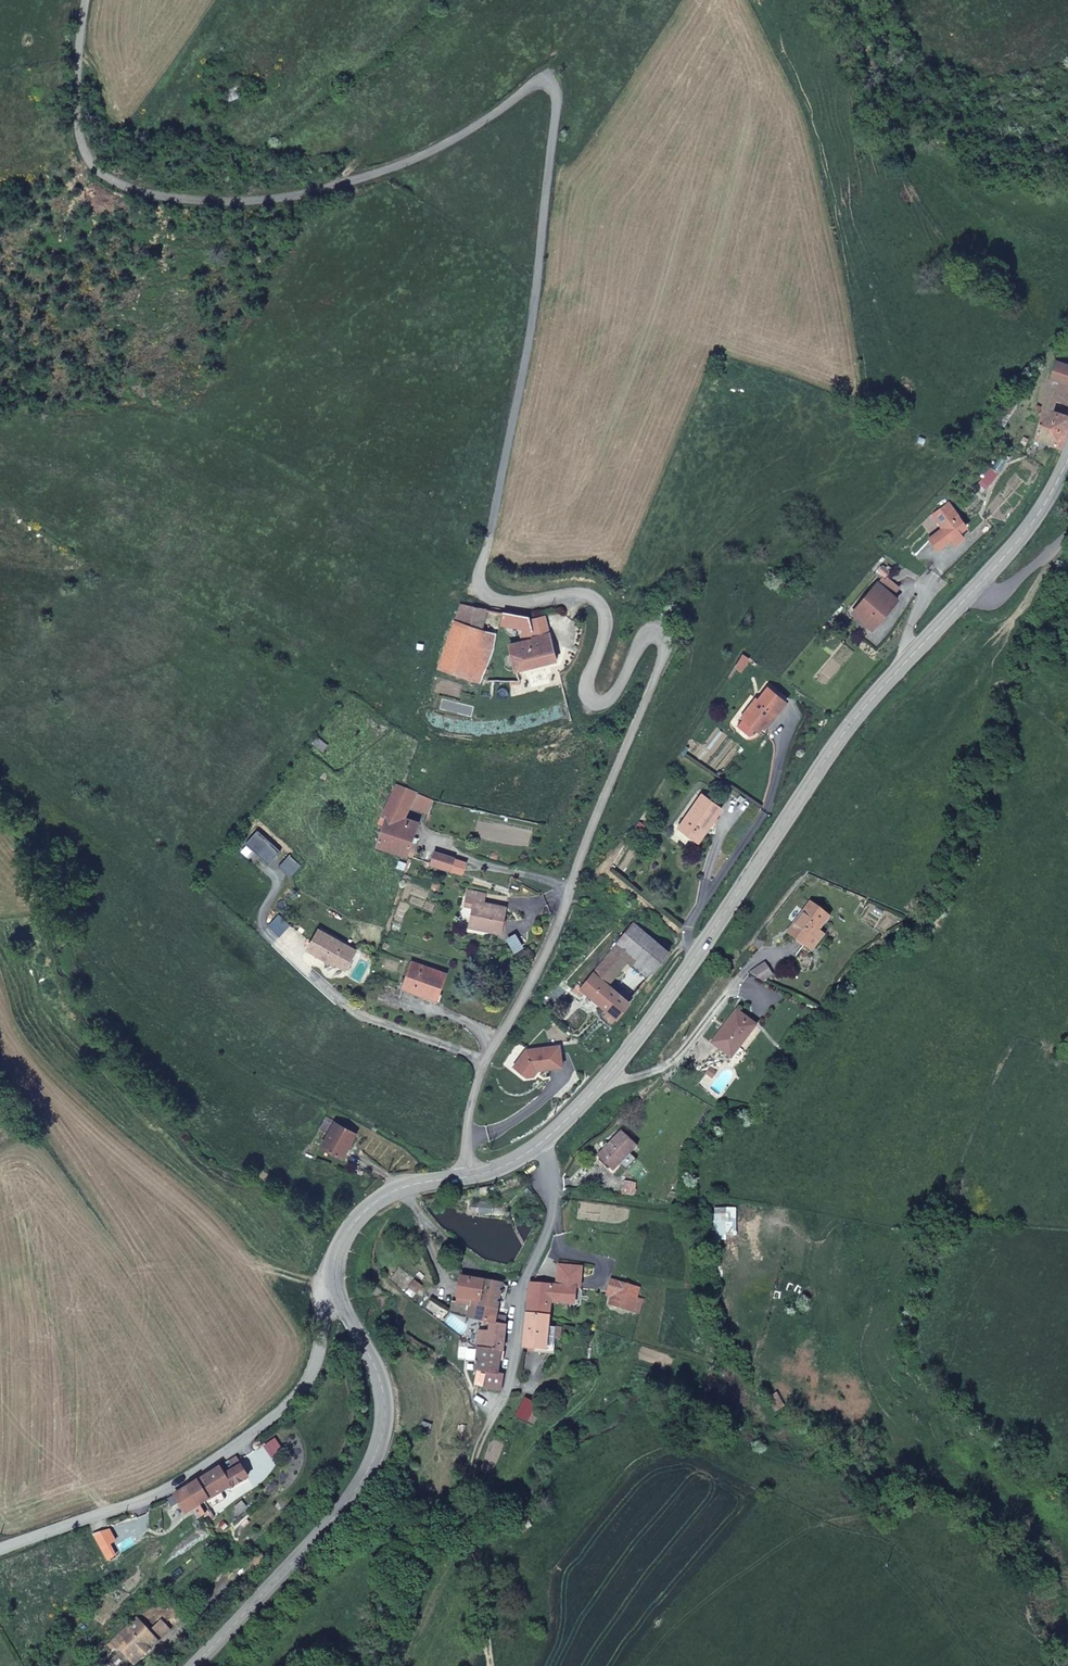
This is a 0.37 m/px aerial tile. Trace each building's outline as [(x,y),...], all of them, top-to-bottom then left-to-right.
[(1050,379),(1060,383),(1054,401),(1067,405),(1067,364),(1058,361),(1051,378),(1050,379)] [(1043,409),(1051,411),(1054,401),(1060,383),(1050,379),(1043,389),(1038,401),(1037,403),(1038,405),(1040,407),(1043,409)] [(1043,409),(1033,438),(1061,447),(1067,426),(1067,416),(1051,411),(1043,409)] [(986,489),(999,474),(991,468),(980,483),(986,489)] [(967,524),(949,502),(934,515),(945,527),(930,540),(938,548),(951,537),(958,544),(964,537),(959,532),(967,524)] [(885,575),(879,583),(889,592),(896,584),(885,575)] [(875,629),(898,600),(889,592),(879,583),(878,582),(853,612),(875,629)] [(486,608),(460,604),(455,620),(480,630),(486,608)] [(533,640),(527,616),(503,612),(505,626),(519,633),(518,643),(533,640)] [(482,673),(489,650),(475,645),(480,630),(455,620),(439,667),(478,682),(489,682),(489,676),(482,673)] [(489,650),(494,636),(480,630),(475,645),(489,650)] [(553,660),(548,640),(511,648),(515,669),(553,660)] [(759,730),(772,714),(775,717),(786,702),(768,688),(758,702),(755,699),(742,718),(759,730)] [(317,737),(312,742),(324,751),(328,745),(317,737)] [(402,828),(408,812),(415,792),(402,786),(397,783),(378,826),(383,830),(375,849),(414,861),(418,849),(411,847),(415,832),(402,828)] [(428,819),(433,799),(415,792),(408,812),(428,819)] [(699,841),(722,807),(701,794),(679,828),(699,841)] [(257,829),(245,844),(269,865),(281,851),(257,829)] [(430,862),(433,852),(426,850),(423,860),(430,862)] [(463,872),(465,863),(433,852),(430,862),(463,872)] [(501,931),(505,907),(482,903),(484,894),(467,892),(465,904),(473,905),(470,922),(490,925),(489,929),(501,931)] [(805,946),(829,916),(812,903),(788,933),(805,946)] [(279,916),(269,926),(279,936),(289,925),(279,916)] [(654,970),(669,950),(632,923),(617,943),(630,953),(654,970)] [(357,950),(318,927),(306,947),(330,962),(335,955),(349,964),(357,950)] [(625,959),(630,953),(617,943),(593,974),(606,984),(625,959)] [(654,970),(630,953),(625,959),(648,977),(654,970)] [(349,964),(335,955),(330,962),(345,972),(349,964)] [(439,995),(446,972),(410,962),(402,989),(424,995),(425,992),(439,995)] [(630,1003),(621,997),(606,984),(593,974),(580,990),(609,1013),(606,1017),(614,1024),(630,1003)] [(634,999),(626,992),(621,997),(630,1003),(634,999)] [(732,1055),(754,1026),(736,1013),(713,1042),(732,1055)] [(561,1066),(560,1045),(526,1050),(514,1065),(526,1075),(533,1075),(538,1069),(561,1066)] [(344,1159),(357,1132),(335,1122),(322,1147),(344,1159)] [(612,1171),(636,1145),(619,1129),(595,1154),(612,1171)] [(574,1304),(575,1286),(581,1287),(583,1267),(560,1265),(558,1285),(529,1283),(527,1316),(549,1318),(549,1303),(574,1304)] [(476,1298),(478,1279),(462,1277),(460,1296),(476,1298)] [(495,1316),(497,1295),(502,1295),(503,1285),(499,1285),(499,1281),(478,1279),(476,1298),(473,1319),(480,1320),(489,1321),(500,1322),(501,1317),(495,1316)] [(625,1294),(628,1283),(611,1279),(607,1295),(613,1296),(611,1304),(634,1310),(637,1297),(625,1294)] [(637,1297),(640,1287),(628,1283),(625,1294),(637,1297)] [(585,1305),(587,1290),(581,1287),(575,1286),(574,1304),(573,1311),(579,1311),(585,1305)] [(562,1342),(564,1327),(548,1325),(549,1318),(527,1316),(523,1347),(543,1350),(555,1351),(556,1341),(562,1342)] [(501,1350),(504,1326),(500,1322),(489,1321),(486,1349),(501,1350)] [(496,1373),(498,1354),(501,1350),(486,1349),(476,1347),(475,1364),(471,1364),(470,1369),(484,1371),(483,1387),(501,1388),(503,1374),(496,1373)] [(529,1419),(536,1405),(522,1397),(515,1411),(529,1419)] [(218,1497),(243,1480),(235,1469),(227,1460),(188,1489),(202,1508),(208,1504),(213,1510),(223,1502),(218,1497)] [(202,1508),(188,1489),(179,1495),(181,1498),(193,1515),(202,1508)] [(189,1519),(193,1515),(181,1498),(175,1501),(174,1509),(182,1519),(189,1519)] [(197,1524),(204,1531),(209,1526),(203,1519),(197,1524)] [(160,1633),(143,1618),(135,1627),(127,1619),(110,1637),(117,1644),(110,1651),(126,1665),(129,1665),(134,1660),(132,1657),(139,1649),(142,1653),(160,1633)]
